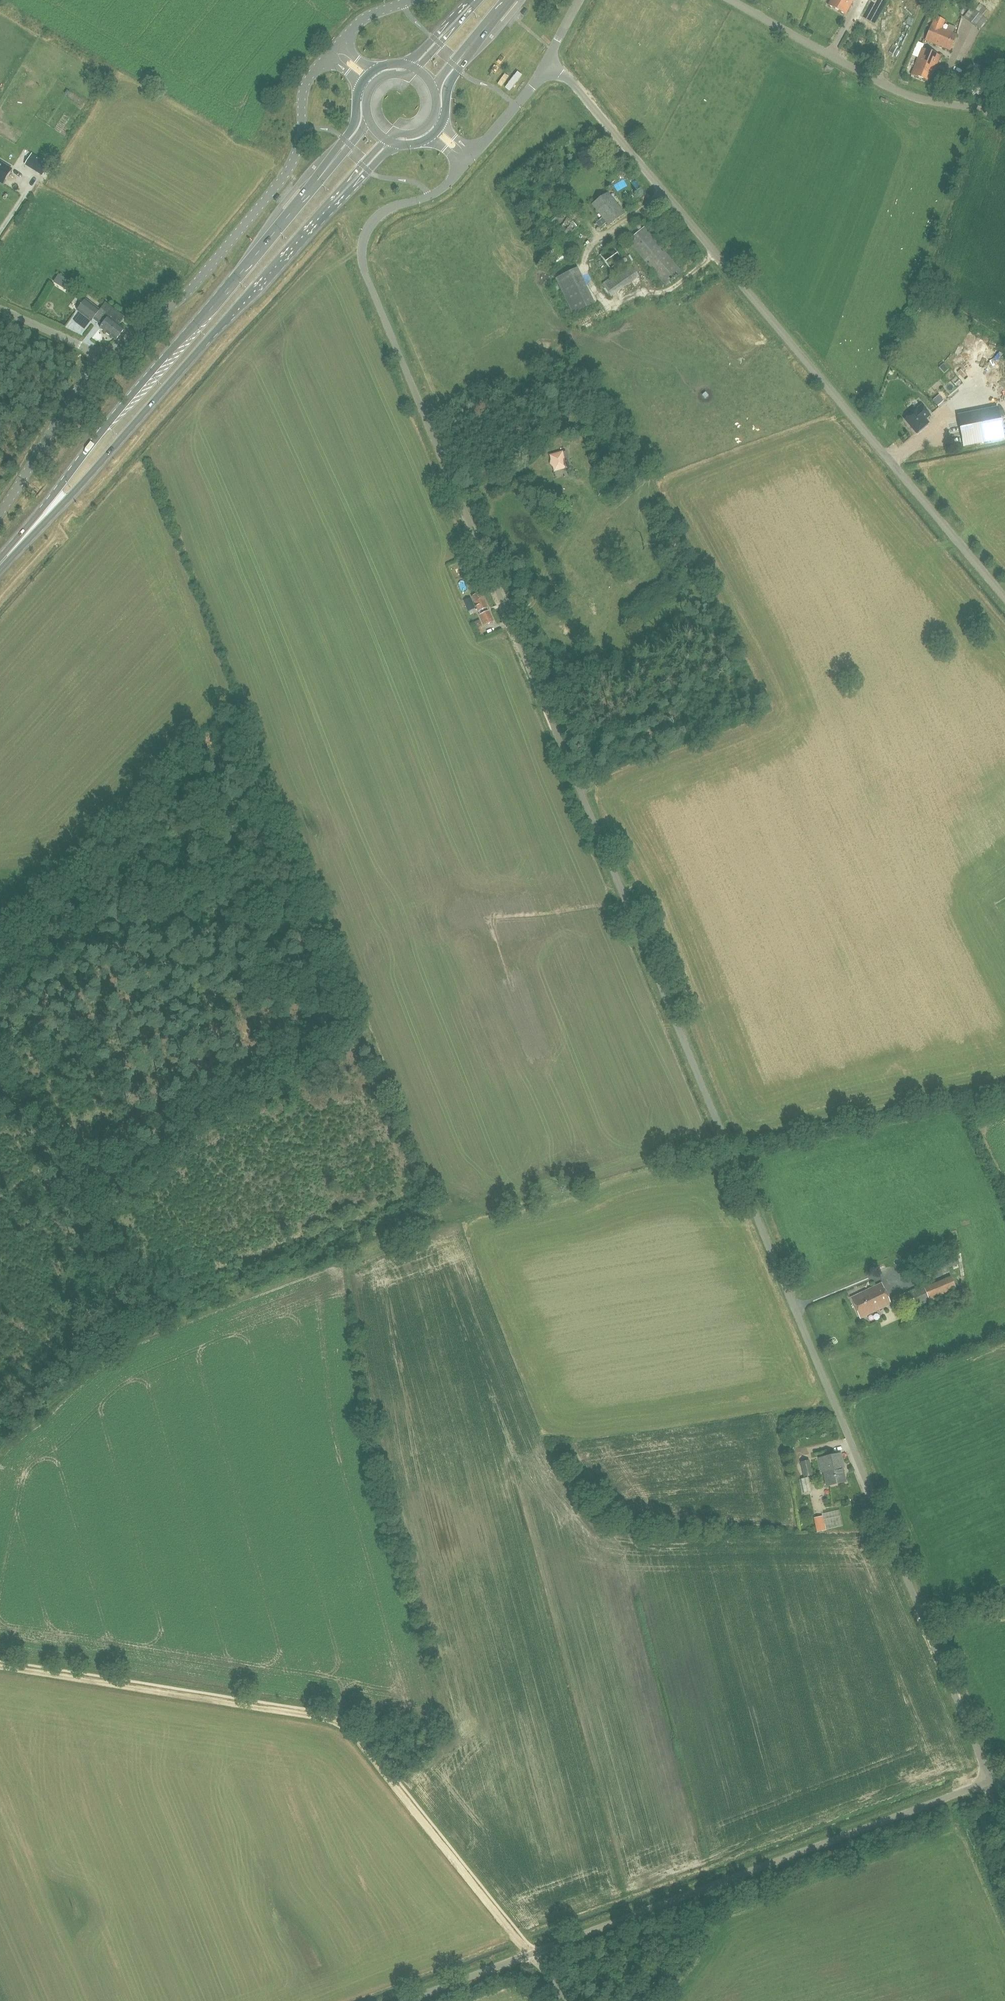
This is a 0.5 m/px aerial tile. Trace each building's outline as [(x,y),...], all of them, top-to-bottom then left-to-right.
[(853,0),(831,0),(828,5),(845,14),(853,0)] [(982,15),(987,8),(980,3),(975,10),(971,7),(964,17),(979,29),(986,19),(982,15)] [(942,28),(945,20),(935,16),(932,24),(925,40),(950,50),(956,34),(942,28)] [(929,82),(940,56),(922,48),(911,74),(929,82)] [(42,175),(49,164),(41,159),(34,170),(42,175)] [(11,169),(0,162),(0,182),(3,184),(11,169)] [(608,225),(624,213),(608,192),(592,204),(602,217),(595,222),(599,228),(606,222),(608,225)] [(566,241),(577,225),(567,217),(556,233),(566,241)] [(667,285),(682,272),(643,227),(628,240),(667,285)] [(560,246),(550,251),(553,256),(562,251),(560,246)] [(611,296),(639,277),(630,264),(602,284),(611,296)] [(573,314),(595,303),(577,267),(555,278),(573,314)] [(74,284),(59,274),(54,281),(69,291),(74,284)] [(99,310),(86,300),(77,311),(92,322),(95,317),(104,324),(100,328),(116,340),(125,329),(119,324),(124,317),(105,303),(99,310)] [(961,370),(942,388),(947,394),(966,376),(961,370)] [(108,387),(113,378),(103,374),(99,383),(108,387)] [(967,376),(937,404),(943,410),(973,382),(967,376)] [(929,414),(921,406),(916,410),(914,408),(909,407),(904,411),(904,416),(906,418),(905,419),(916,432),(928,423),(924,418),(929,414)] [(984,442),(978,412),(958,416),(964,446),(964,449),(985,445),(984,442)] [(554,470),(566,467),(564,460),(567,459),(564,451),(550,455),(554,470)] [(493,622),(487,608),(488,608),(481,592),(472,595),(479,611),(485,625),(493,622)] [(932,1274),(959,1264),(955,1255),(929,1264),(932,1274)] [(957,1290),(951,1276),(924,1287),(923,1285),(900,1295),(907,1311),(930,1301),(957,1290)] [(861,1318),(891,1303),(881,1282),(850,1297),(861,1318)] [(846,1482),(843,1468),(844,1468),(841,1453),(819,1458),(822,1472),(823,1472),(826,1486),(846,1482)] [(804,1477),(813,1474),(809,1460),(801,1462),(804,1477)] [(804,1493),(811,1491),(808,1478),(801,1479),(804,1493)] [(814,1518),(817,1532),(826,1530),(823,1516),(814,1518)]
